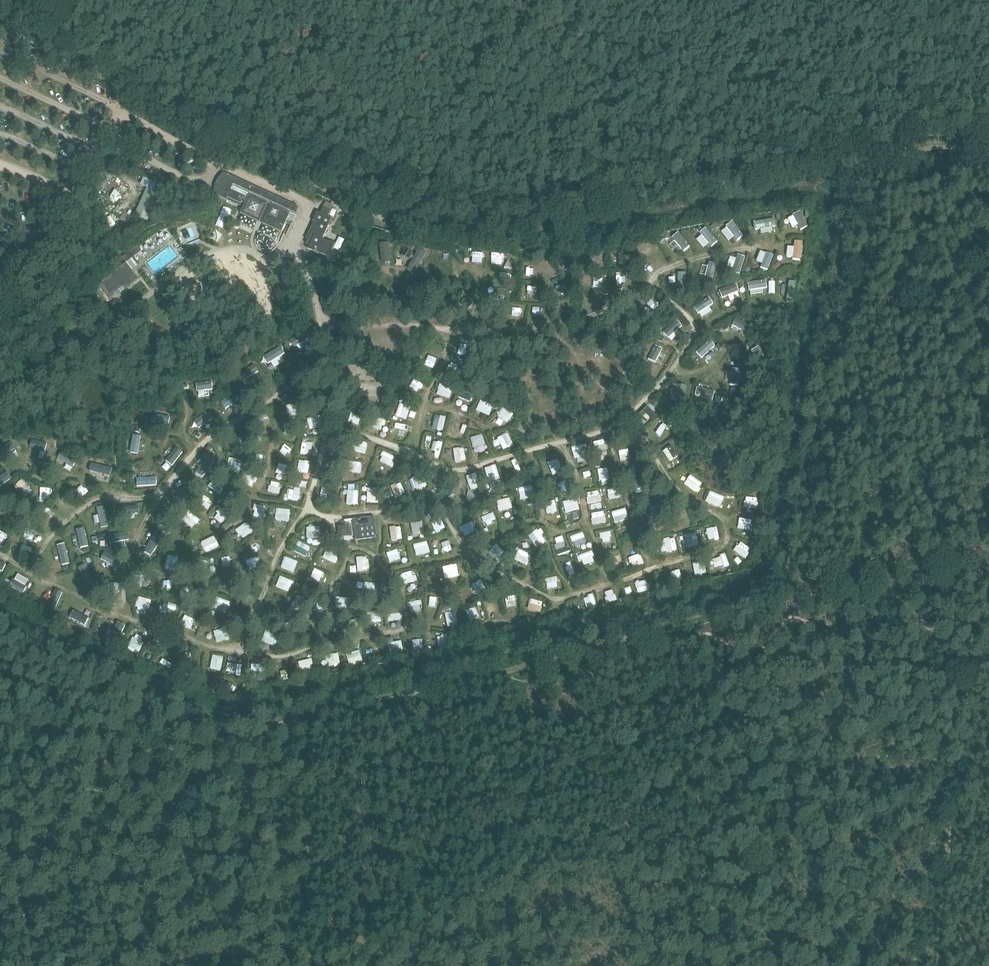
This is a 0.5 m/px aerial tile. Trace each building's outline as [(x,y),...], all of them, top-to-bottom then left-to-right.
[(218,196),(227,201),(228,198),(241,204),(241,203),(245,204),(240,214),(281,234),(291,213),(296,215),(299,208),(228,175),(230,177),(221,197),(218,196)] [(107,202),(114,206),(121,195),(114,191),(107,202)] [(148,221),(159,194),(151,191),(149,196),(145,194),(135,216),(148,221)] [(223,230),(231,212),(223,208),(214,226),(223,230)] [(321,213),(317,212),(313,222),(316,223),(306,245),(310,246),(308,249),(329,259),(333,251),(334,250),(333,249),(336,244),(335,244),(335,245),(322,240),(332,219),(328,217),(331,211),(323,208),(321,213)] [(800,212),(793,216),(794,217),(798,226),(801,231),(808,227),(800,212)] [(774,220),(754,223),(755,230),(776,227),(774,220)] [(732,222),(726,227),(737,241),(743,237),(732,222)] [(706,229),(700,234),(711,247),(717,242),(706,229)] [(678,233),(672,238),(684,252),(690,247),(678,233)] [(793,258),(793,260),(800,261),(803,243),(795,242),(794,248),(793,258)] [(387,243),(378,245),(381,267),(390,265),(387,243)] [(138,246),(124,257),(128,263),(142,252),(138,246)] [(648,247),(637,249),(639,258),(649,256),(648,247)] [(414,276),(424,255),(416,251),(406,271),(414,276)] [(620,252),(611,254),(613,264),(622,261),(620,252)] [(471,253),(471,264),(481,265),(482,253),(471,253)] [(762,264),(761,268),(768,271),(774,256),(767,253),(766,254),(762,264)] [(491,266),(504,267),(505,256),(492,255),(491,266)] [(733,269),(732,273),(740,275),(745,258),(738,255),(736,260),(733,269)] [(709,263),(705,280),(712,282),(717,265),(709,263)] [(99,285),(110,299),(119,292),(121,294),(138,280),(126,264),(99,285)] [(534,279),(535,271),(525,270),(525,279),(534,279)] [(678,273),(678,290),(685,291),(686,273),(678,273)] [(614,289),(624,289),(623,278),(614,278),(614,289)] [(766,281),(748,284),(749,291),(767,289),(766,281)] [(789,282),(786,303),(793,304),(796,283),(789,282)] [(605,292),(603,283),(594,286),(596,294),(605,292)] [(736,285),(719,291),(722,299),(728,296),(737,293),(739,292),(736,285)] [(709,298),(694,307),(698,314),(713,304),(709,298)] [(469,300),(468,299),(467,299),(466,299),(465,299),(464,300),(463,300),(463,301),(462,302),(462,303),(462,304),(462,305),(462,306),(462,307),(463,308),(464,308),(464,309),(465,309),(466,309),(467,309),(468,309),(469,309),(470,308),(471,307),(471,306),(472,305),(472,304),(472,303),(471,302),(471,301),(470,300),(469,300)] [(736,319),(732,326),(746,333),(750,326),(736,319)] [(677,321),(663,333),(668,339),(682,327),(677,321)] [(307,331),(291,342),(295,348),(311,338),(307,331)] [(710,341),(696,353),(702,359),(715,347),(710,341)] [(655,346),(648,360),(655,363),(662,350),(655,346)] [(281,348),(264,358),(267,364),(285,354),(281,348)] [(758,348),(752,351),(760,363),(766,360),(758,348)] [(424,366),(432,370),(437,360),(429,356),(424,366)] [(254,366),(240,374),(244,380),(258,372),(254,366)] [(732,370),(730,385),(738,386),(740,371),(732,370)] [(271,378),(264,382),(267,390),(275,386),(271,378)] [(419,393),(422,384),(412,381),(409,389),(419,393)] [(212,382),(198,384),(199,392),(213,390),(212,382)] [(449,399),(451,389),(439,387),(437,397),(449,399)] [(697,388),(695,396),(713,400),(715,393),(697,388)] [(235,394),(221,404),(226,410),(240,400),(235,394)] [(478,402),(476,414),(489,417),(492,405),(478,402)] [(394,417),(405,421),(410,409),(399,405),(394,417)] [(296,417),(297,406),(286,406),(285,417),(296,417)] [(648,407),(636,418),(639,421),(641,419),(646,424),(647,422),(643,417),(646,415),(652,421),(657,416),(648,407)] [(501,410),(497,420),(508,424),(512,414),(501,410)] [(209,412),(195,423),(199,429),(213,418),(209,412)] [(153,415),(152,422),(168,425),(170,418),(153,415)] [(349,423),(356,427),(360,418),(353,415),(349,423)] [(434,417),(432,431),(443,432),(444,418),(434,417)] [(307,419),(308,430),(317,429),(317,419),(307,419)] [(658,439),(666,428),(657,421),(649,433),(658,439)] [(282,425),(284,433),(292,432),(290,424),(282,425)] [(463,438),(466,427),(454,424),(451,435),(463,438)] [(491,442),(494,449),(500,447),(502,451),(512,447),(507,435),(491,442)] [(134,436),(130,453),(138,454),(141,437),(134,436)] [(483,436),(470,438),(471,449),(484,448),(483,436)] [(32,440),(30,448),(45,452),(47,444),(32,440)] [(312,455),(313,443),(303,442),(301,454),(312,455)] [(355,453),(364,455),(367,444),(358,442),(355,453)] [(0,450),(0,454),(2,457),(15,449),(11,443),(0,450)] [(573,460),(587,457),(584,444),(570,447),(573,460)] [(669,463),(677,457),(670,446),(661,453),(669,463)] [(177,448),(167,462),(172,466),(183,453),(177,448)] [(464,462),(464,450),(453,450),(454,463),(464,462)] [(629,451),(618,451),(618,462),(629,461),(629,451)] [(61,452),(58,459),(74,467),(77,460),(61,452)] [(390,468),(395,458),(383,452),(378,462),(390,468)] [(209,457),(196,473),(203,478),(215,462),(209,457)] [(239,474),(242,462),(228,458),(226,471),(239,474)] [(546,464),(552,477),(562,472),(556,459),(546,464)] [(306,475),(310,463),(299,460),(296,473),(306,475)] [(349,473),(359,475),(361,464),(351,462),(349,473)] [(272,475),(280,480),(287,469),(279,463),(272,475)] [(91,464),(89,471),(110,477),(112,469),(91,464)] [(495,466),(484,469),(487,484),(499,482),(495,466)] [(0,478),(0,487),(12,479),(8,473),(0,478)] [(250,485),(253,480),(245,475),(242,480),(250,485)] [(412,477),(415,491),(425,489),(423,475),(412,477)] [(465,477),(471,497),(480,495),(475,475),(465,477)] [(696,493),(702,483),(689,476),(683,486),(696,493)] [(156,479),(137,480),(137,487),(156,486),(156,479)] [(563,481),(556,486),(563,495),(569,490),(563,481)] [(190,482),(177,498),(183,503),(196,486),(190,482)] [(207,488),(218,494),(222,488),(211,482),(207,488)] [(269,483),(268,494),(279,495),(280,484),(269,483)] [(399,483),(390,488),(395,498),(404,494),(399,483)] [(346,506),(357,506),(358,492),(350,492),(351,485),(343,485),(342,500),(346,501),(346,506)] [(529,487),(517,490),(519,501),(531,499),(529,487)] [(40,495),(47,500),(51,493),(45,489),(40,495)] [(377,490),(367,489),(366,504),(376,505),(377,490)] [(299,490),(287,490),(286,501),(298,502),(299,490)] [(598,492),(586,493),(587,505),(600,503),(598,492)] [(718,510),(723,498),(708,492),(704,504),(718,510)] [(498,513),(503,512),(505,519),(514,517),(509,499),(496,502),(498,513)] [(565,514),(579,511),(575,499),(562,503),(565,514)] [(743,510),(756,511),(757,499),(743,499),(743,510)] [(546,503),(546,515),(555,514),(555,502),(546,503)] [(265,507),(254,506),(253,518),(264,519),(265,507)] [(104,507),(97,509),(101,528),(108,527),(104,507)] [(138,507),(118,509),(119,516),(138,514),(138,507)] [(170,507),(160,523),(166,527),(176,511),(170,507)] [(270,524),(288,525),(289,508),(271,507),(270,524)] [(219,525),(229,517),(222,509),(212,517),(219,525)] [(189,511),(181,519),(191,530),(199,522),(189,511)] [(591,526),(604,525),(603,513),(590,514),(591,526)] [(483,527),(495,523),(492,514),(480,519),(483,527)] [(356,541),(377,538),(374,517),(345,521),(345,522),(354,520),(356,541)] [(435,535),(444,530),(440,520),(430,525),(435,535)] [(738,520),(736,531),(748,533),(750,522),(738,520)] [(412,536),(421,535),(419,523),(410,525),(412,536)] [(459,528),(463,539),(475,534),(471,523),(459,528)] [(247,524),(235,531),(240,540),(252,534),(247,524)] [(399,527),(388,529),(391,543),(402,541),(399,527)] [(319,528),(305,528),(305,540),(319,540),(319,528)] [(84,529),(77,531),(81,549),(88,547),(84,529)] [(571,544),(584,539),(582,533),(569,538),(571,544)] [(602,551),(610,549),(608,533),(599,534),(602,551)] [(123,534),(108,537),(109,544),(125,541),(123,534)] [(682,537),(685,551),(698,548),(695,534),(682,537)] [(155,535),(145,552),(151,556),(162,539),(155,535)] [(204,554),(218,548),(213,537),(200,544),(204,554)] [(550,541),(552,546),(563,543),(561,537),(550,541)] [(674,554),(675,541),(663,540),(662,552),(674,554)] [(248,544),(251,551),(260,548),(258,541),(248,544)] [(443,555),(451,552),(448,542),(439,546),(443,555)] [(305,558),(309,548),(297,543),(293,552),(305,558)] [(412,546),(415,558),(429,554),(426,543),(412,546)] [(558,557),(568,553),(563,543),(554,547),(558,557)] [(65,545),(58,547),(63,566),(70,564),(65,545)] [(734,553),(744,560),(750,551),(739,545),(734,553)] [(513,561),(526,566),(531,555),(518,549),(513,561)] [(325,551),(322,559),(335,565),(338,557),(325,551)] [(385,555),(389,564),(400,561),(396,551),(385,555)] [(105,553),(101,560),(119,569),(122,562),(105,553)] [(719,572),(729,567),(723,556),(714,561),(719,572)] [(367,557),(355,559),(357,573),(368,572),(367,557)] [(614,568),(621,566),(620,557),(612,558),(614,568)] [(203,567),(213,564),(212,558),(201,561),(203,567)] [(258,558),(245,561),(248,572),(260,569),(258,558)] [(280,569),(293,574),(297,563),(284,558),(280,569)] [(696,580),(706,576),(701,562),(690,566),(696,580)] [(572,563),(566,564),(567,578),(574,578),(572,563)] [(86,565),(79,569),(88,586),(95,583),(86,565)] [(444,580),(458,579),(456,566),(442,568),(444,580)] [(318,583),(323,573),(313,570),(309,580),(318,583)] [(671,584),(681,581),(678,572),(668,575),(671,584)] [(279,577),(275,587),(288,594),(293,583),(279,577)] [(545,579),(546,589),(557,589),(556,578),(545,579)] [(13,580),(9,587),(23,594),(26,588),(13,580)] [(476,596),(485,592),(480,581),(471,586),(476,596)] [(635,583),(637,593),(649,591),(647,581),(635,583)] [(375,598),(375,584),(357,584),(357,599),(375,598)] [(111,585),(110,599),(117,600),(119,585),(111,585)] [(56,590),(47,608),(54,611),(62,594),(56,590)] [(604,604),(614,603),(614,592),(604,593),(604,604)] [(595,596),(583,597),(585,610),(597,609),(595,596)] [(505,598),(506,608),(515,607),(514,597),(505,598)] [(147,611),(150,601),(137,598),(135,608),(147,611)] [(213,609),(225,614),(230,603),(217,598),(213,609)] [(334,609),(349,609),(349,599),(334,599),(334,609)] [(484,603),(488,616),(497,614),(493,600),(484,603)] [(528,601),(528,610),(541,611),(541,601),(528,601)] [(174,616),(174,606),(161,605),(161,616),(174,616)] [(470,622),(479,617),(474,608),(465,612),(470,622)] [(74,611),(70,618),(85,626),(89,619),(74,611)] [(444,614),(446,627),(457,625),(454,612),(444,614)] [(379,614),(371,614),(371,623),(379,623),(379,614)] [(184,615),(179,625),(190,630),(194,620),(184,615)] [(118,623),(109,642),(116,645),(125,626),(118,623)] [(215,643),(229,640),(226,629),(213,632),(215,643)] [(276,644),(279,637),(266,632),(261,643),(273,647),(275,643),(276,644)] [(139,653),(144,637),(132,634),(128,650),(139,653)] [(446,647),(446,637),(437,637),(437,647),(446,647)] [(422,650),(421,641),(410,642),(411,651),(422,650)] [(389,655),(402,653),(401,643),(387,644),(389,655)] [(346,654),(347,665),(360,664),(360,653),(346,654)] [(326,665),(326,668),(338,667),(338,655),(325,656),(325,665),(326,665)] [(220,672),(222,657),(212,656),(209,670),(220,672)] [(161,660),(159,664),(169,669),(171,665),(161,660)] [(251,660),(250,672),(262,673),(263,661),(251,660)] [(299,673),(312,671),(311,661),(298,662),(299,673)] [(239,676),(241,666),(227,663),(225,673),(239,676)] [(286,671),(279,672),(280,682),(287,681),(286,671)]
